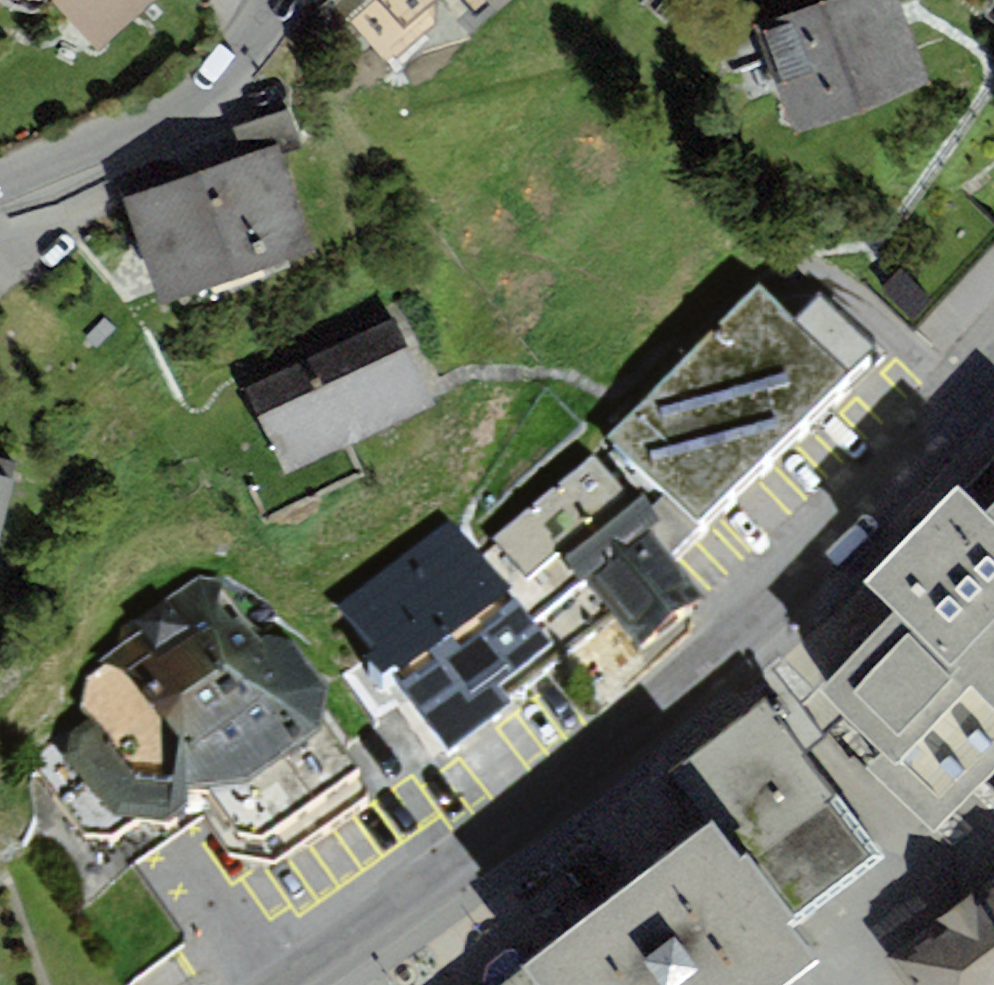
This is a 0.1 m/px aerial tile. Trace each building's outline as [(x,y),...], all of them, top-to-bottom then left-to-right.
[(100,51),(157,0),(53,0),(100,51)] [(495,9),(506,0),(487,0),(495,9)] [(758,24),(796,131),(928,84),(898,0),(826,0),(758,24)] [(243,156),(122,198),(159,305),(314,250),(281,156),(302,149),(288,110),(234,129),(243,156)] [(760,314),(607,463),(700,557),(877,385),(819,325),(794,349),(760,314)] [(396,318),(243,388),(284,474),(436,404),(396,318)] [(593,477),(474,566),(551,669),(609,626),(640,667),(702,621),(654,556),(660,551),(635,518),(628,523),(593,477)] [(14,482),(0,478),(0,537),(14,482)] [(993,768),(993,505),(985,515),(956,488),(865,582),(896,611),(803,707),(932,832),(993,768)] [(449,534),(335,620),(446,768),(508,722),(498,708),(551,669),(474,566),(449,534)] [(267,660),(221,587),(198,583),(120,634),(113,661),(87,683),(80,714),(91,731),(69,744),(63,769),(117,845),(165,853),(208,825),(216,837),(232,863),(275,873),(371,804),(341,766),(323,743),(329,717),(291,664),(267,660)] [(706,827),(500,984),(788,984),(819,961),(793,927),(885,857),(764,700),(666,775),(706,827)] [(886,956),(908,984),(993,984),(993,877),(886,956)]
